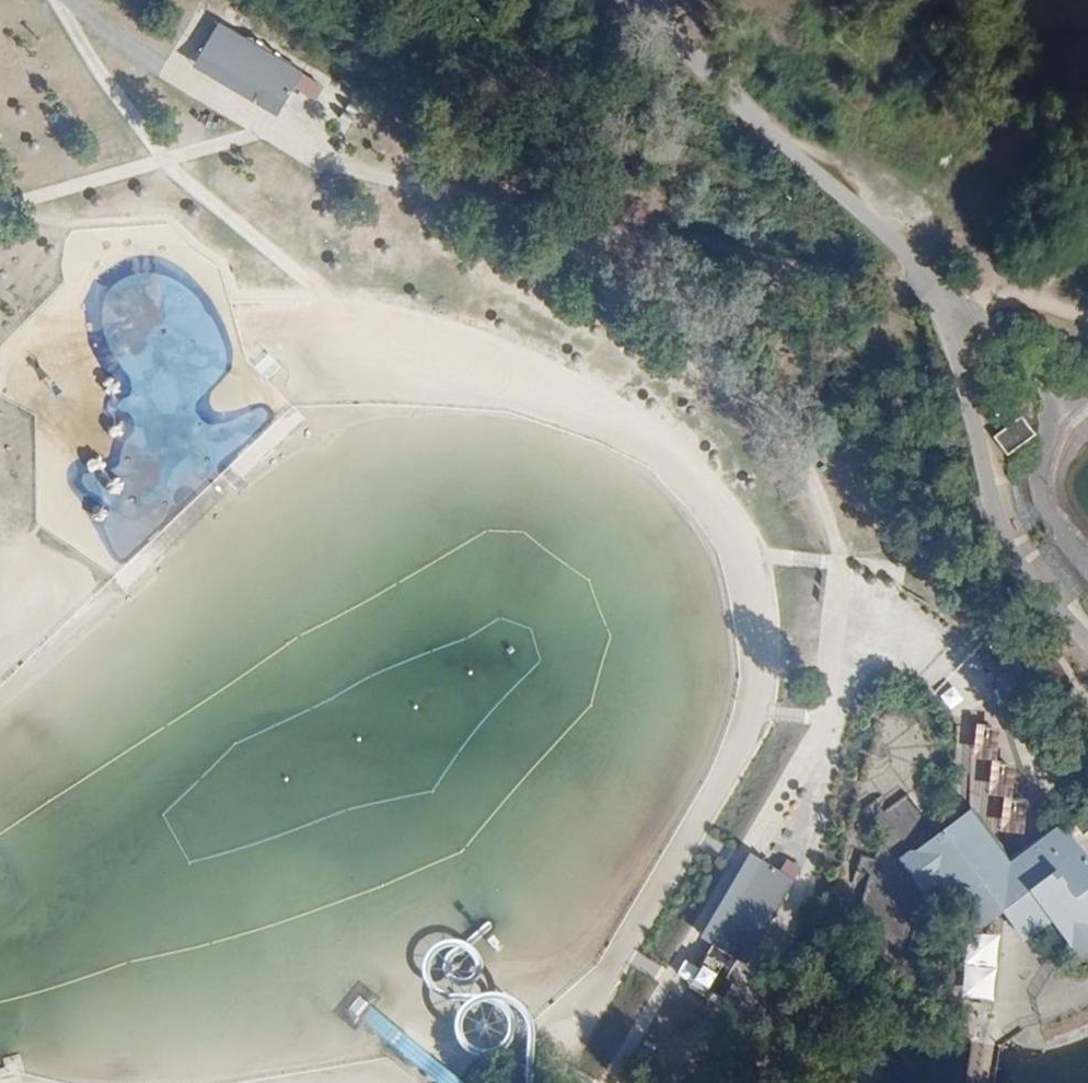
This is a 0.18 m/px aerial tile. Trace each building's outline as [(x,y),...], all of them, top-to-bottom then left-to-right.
[(226,29),(218,24),(209,40),(217,44),(226,29)] [(209,40),(196,61),(280,111),(302,74),(226,29),(217,44),(209,40)] [(1034,435),(1020,417),(993,438),(1006,456),(1034,435)] [(1030,846),(1023,851),(1018,854),(1008,862),(998,849),(989,837),(968,809),(961,814),(912,851),(937,883),(974,931),(979,928),(980,927),(983,924),(994,916),(1001,911),(1008,921),(1015,929),(1023,940),(1031,934),(1049,920),(1067,944),(1069,942),(1078,953),(1083,949),(1087,945),(1087,860),(1060,823),(1030,846)] [(937,883),(912,851),(910,848),(896,859),(923,894),(937,883)] [(794,880),(763,860),(749,852),(698,938),(712,946),(692,979),(723,999),(734,980),(728,977),(737,960),(743,964),(794,880)]
